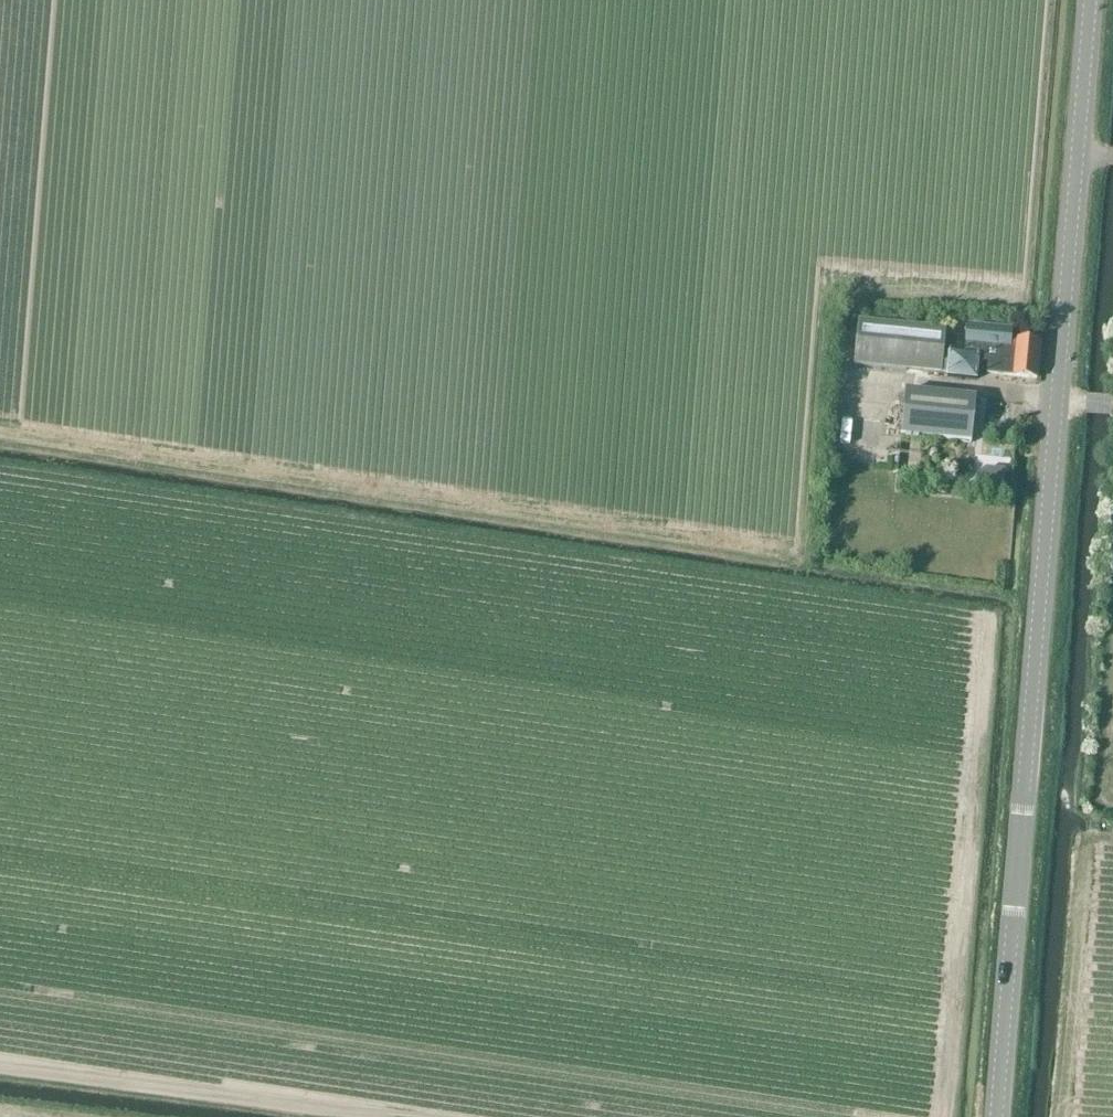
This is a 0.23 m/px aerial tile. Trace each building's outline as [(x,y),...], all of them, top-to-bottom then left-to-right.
[(948,360),(944,360),(947,329),(859,320),(853,366),(945,376),(947,379),(977,383),(979,358),(989,359),(988,374),(1037,379),(1040,343),(1012,340),(1014,326),(966,321),(966,330),(964,354),(948,353),(948,360)] [(906,391),(902,437),(973,444),(978,398),(906,391)] [(976,488),(1003,490),(1005,471),(986,469),(977,477),(976,488)]
